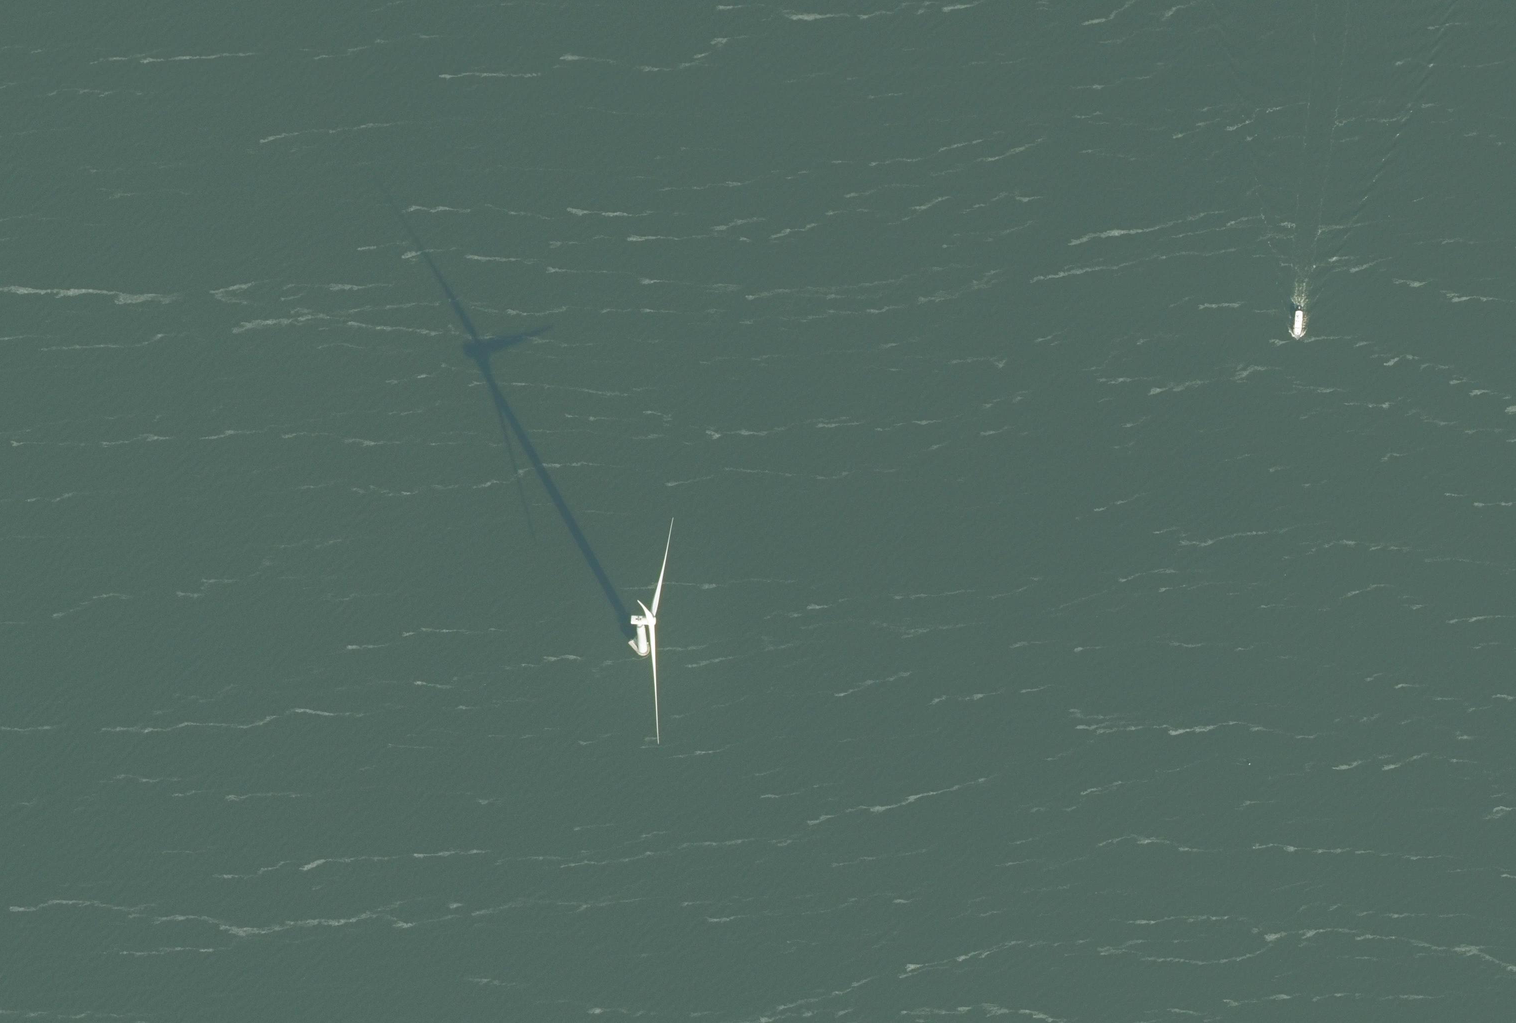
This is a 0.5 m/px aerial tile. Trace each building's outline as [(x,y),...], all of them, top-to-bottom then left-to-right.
[(639,649),(639,651),(639,653),(640,654),(641,655),(643,655),(645,655),(646,654),(647,653),(648,651),(647,649),(646,648),(645,647),(643,647),(641,647),(640,648),(639,649)]
